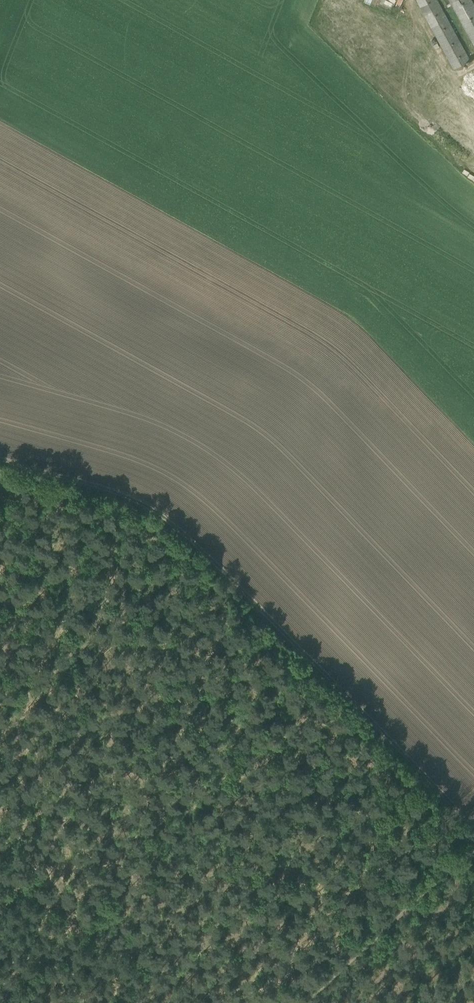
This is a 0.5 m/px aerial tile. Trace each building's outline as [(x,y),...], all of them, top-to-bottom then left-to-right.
[(453,68),(471,59),(439,0),(417,0),(453,68)] [(473,45),(473,6),(471,0),(450,0),(473,45)]
